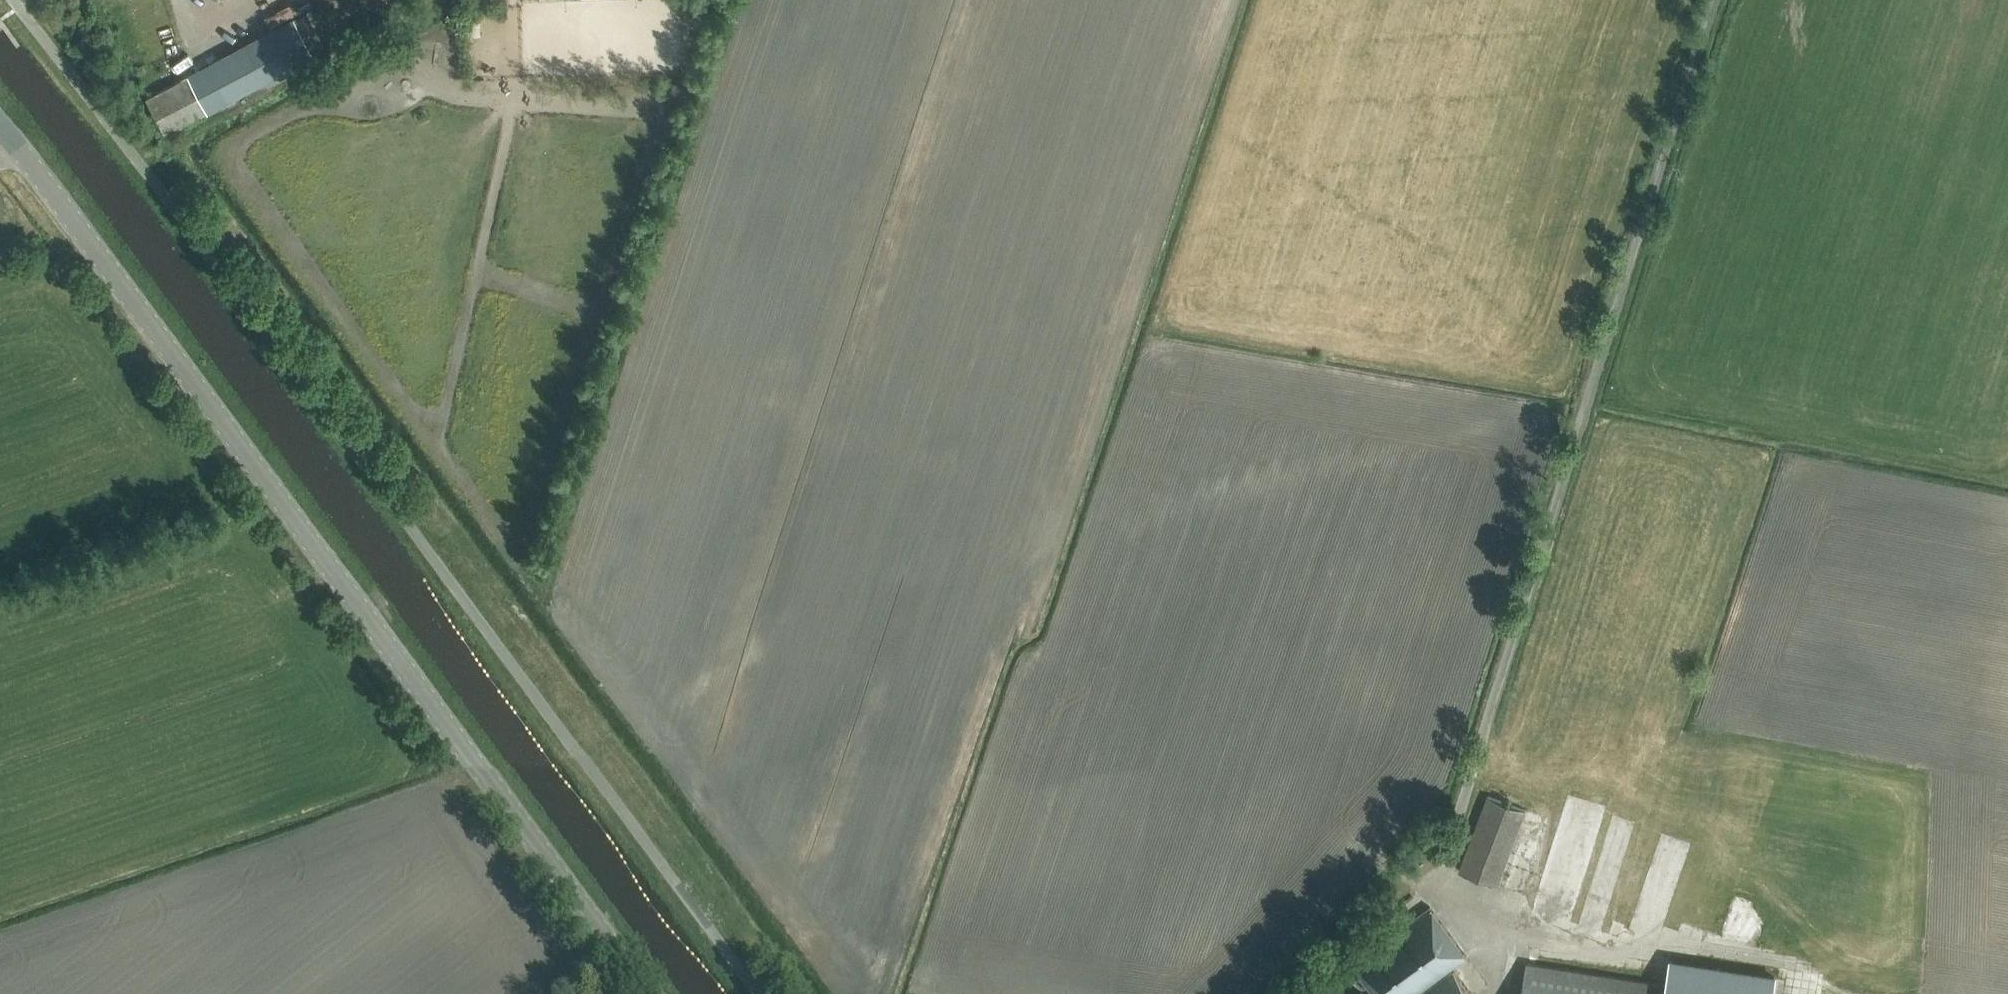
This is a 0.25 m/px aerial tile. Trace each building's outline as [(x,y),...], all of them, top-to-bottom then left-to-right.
[(390,2),(390,0),(321,0),(330,27),(392,7),(390,2)] [(293,17),(145,97),(163,131),(264,76),(268,84),(289,73),(285,65),(311,51),(293,17)] [(1497,884),(1525,809),(1488,795),(1460,870),(1497,884)] [(1621,892),(1643,814),(1577,795),(1568,825),(1600,835),(1608,808),(1616,811),(1606,847),(1596,844),(1592,859),(1605,863),(1598,886),(1621,892)] [(1467,955),(1431,905),(1352,961),(1375,993),(1413,993),(1467,955)] [(1778,974),(1670,957),(1666,984),(1526,962),(1521,993),(1775,993),(1778,974)] [(1454,971),(1421,993),(1471,993),(1454,971)]
